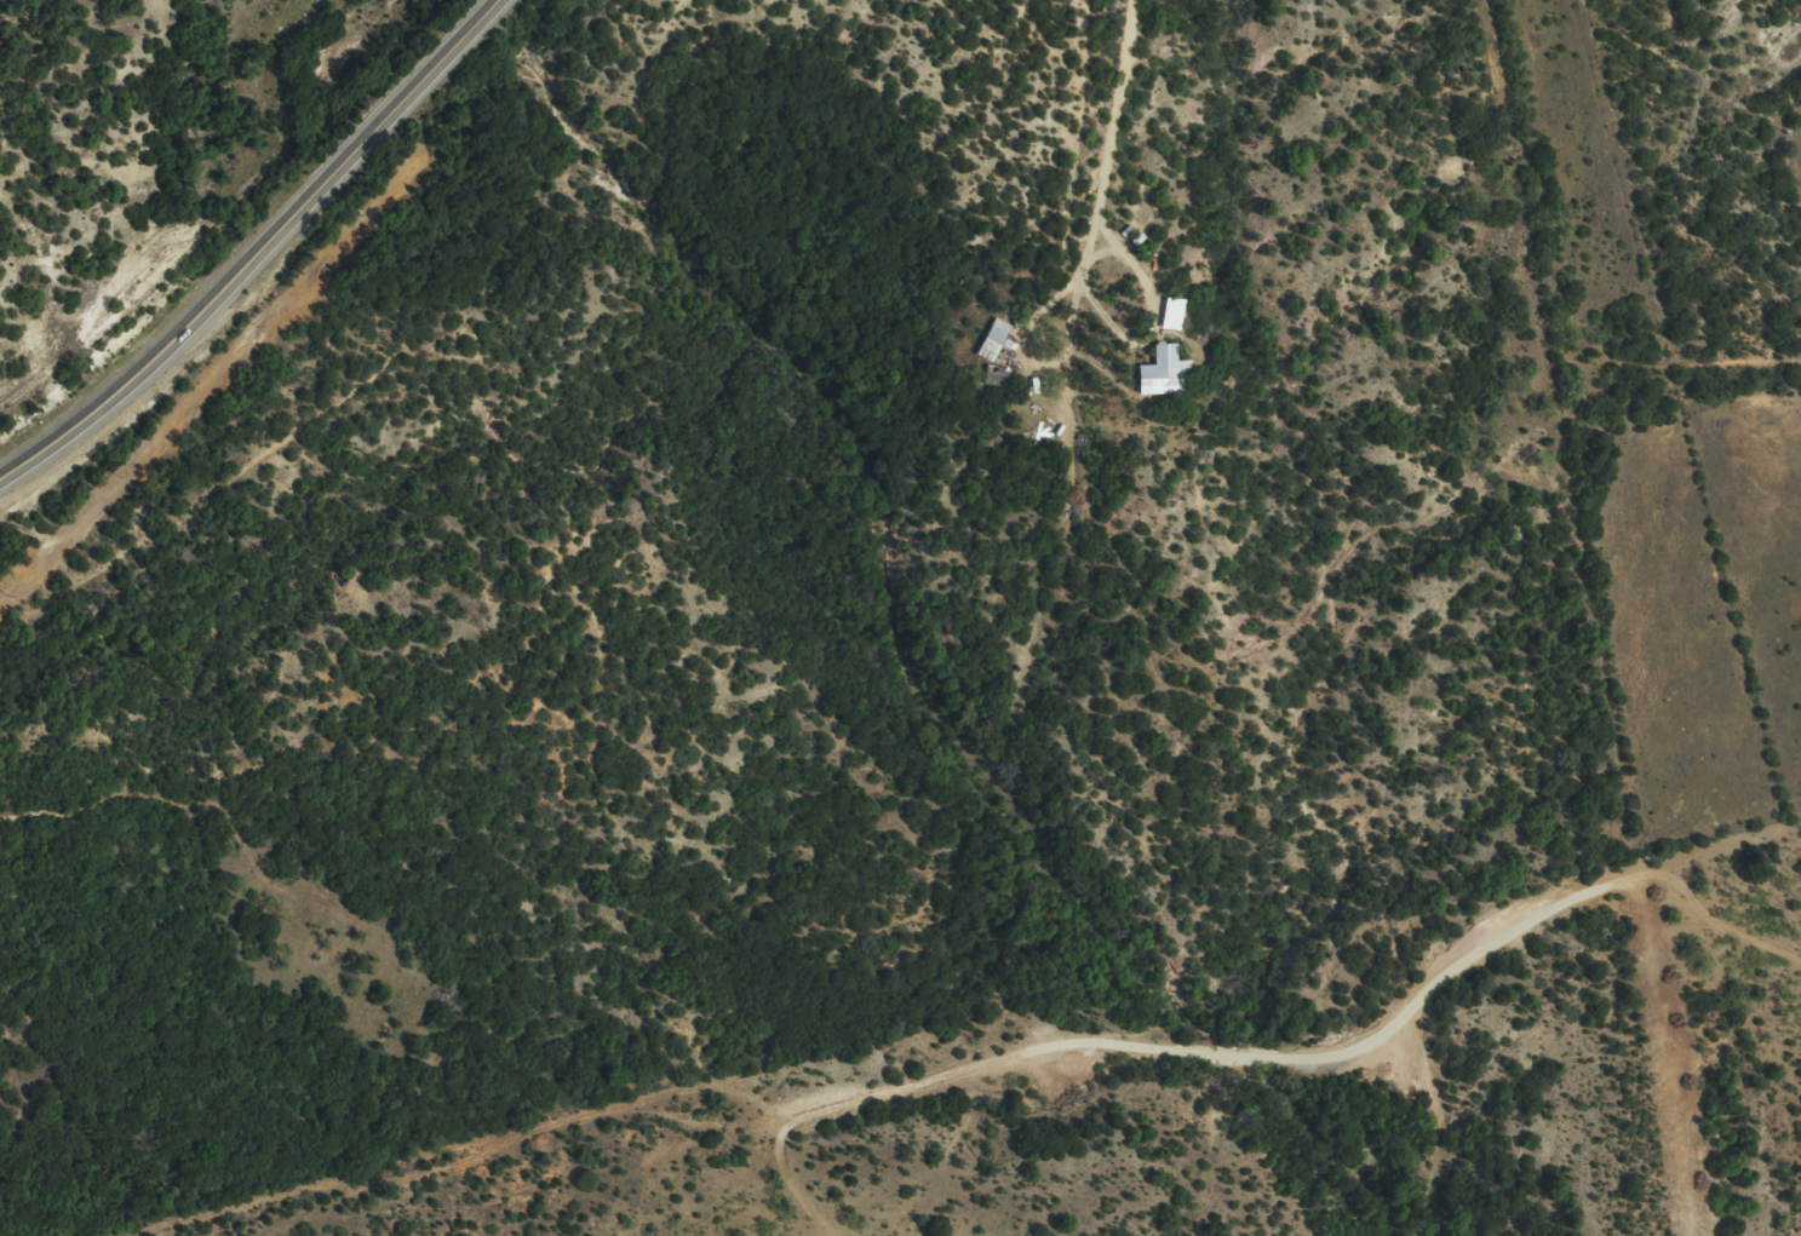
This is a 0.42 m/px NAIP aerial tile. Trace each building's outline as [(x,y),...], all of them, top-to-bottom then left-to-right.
[(1178,340),(1179,309),(1160,308),(1159,339),(1178,340)] [(1006,334),(990,328),(976,367),(992,373),(1006,334)] [(1138,406),(1179,403),(1178,382),(1187,382),(1187,371),(1174,372),(1173,353),(1151,355),(1153,375),(1135,376),(1138,406)]
